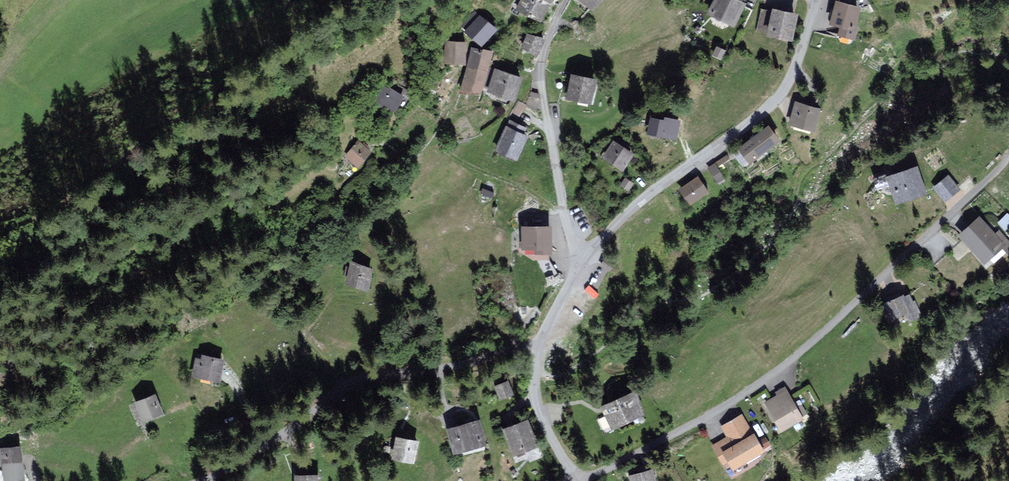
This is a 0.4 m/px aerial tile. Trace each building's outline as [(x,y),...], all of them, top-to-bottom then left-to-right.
[(542,19),(551,0),(522,0),(518,8),(542,19)] [(709,12),(734,24),(745,1),(742,0),(715,0),(709,12)] [(862,6),(838,0),(832,23),(842,25),(840,34),(854,37),(862,6)] [(796,11),(773,7),(768,33),(791,38),(796,11)] [(694,14),(706,21),(710,14),(706,11),(703,15),(696,10),(694,14)] [(468,30),(481,42),(496,27),(483,15),(468,30)] [(524,47),(536,52),(542,37),(530,33),(524,47)] [(465,61),(465,41),(447,41),(447,61),(465,61)] [(472,48),(468,65),(488,69),(492,52),(472,48)] [(463,86),(482,91),(488,69),(468,65),(463,86)] [(520,76),(497,69),(490,89),(514,97),(520,76)] [(572,73),(567,95),(591,100),(596,78),(572,73)] [(403,93),(388,84),(378,99),(394,108),(403,93)] [(540,95),(532,92),(528,104),(536,106),(540,95)] [(820,108),(797,102),(792,123),(815,129),(820,108)] [(652,116),(650,134),(676,137),(679,120),(652,116)] [(511,120),(497,148),(517,157),(528,134),(524,132),(526,127),(511,120)] [(769,125),(741,147),(751,160),(779,139),(769,125)] [(360,139),(346,156),(358,166),(372,148),(360,139)] [(604,157),(623,167),(633,151),(614,140),(604,157)] [(727,157),(711,167),(720,181),(736,170),(727,157)] [(917,166),(889,176),(898,200),(925,190),(917,166)] [(949,176),(935,187),(945,199),(958,188),(949,176)] [(627,177),(621,185),(628,190),(633,182),(627,177)] [(697,178),(681,190),(691,202),(707,191),(697,178)] [(980,217),(961,233),(985,261),(1008,241),(999,230),(995,234),(980,217)] [(550,226),(524,226),(524,247),(550,247),(550,226)] [(373,268),(352,262),(346,282),(367,288),(373,268)] [(907,291),(883,302),(892,319),(915,308),(907,291)] [(220,379),(224,358),(205,354),(204,359),(198,358),(194,374),(220,379)] [(495,384),(500,398),(514,393),(509,379),(495,384)] [(779,395),(765,402),(781,430),(803,418),(786,387),(777,392),(779,395)] [(613,427),(643,412),(633,391),(602,406),(613,427)] [(155,393),(137,402),(145,419),(163,411),(155,393)] [(734,466),(763,450),(754,434),(752,435),(741,415),(722,426),(728,437),(713,445),(724,463),(730,459),(734,466)] [(450,428),(456,450),(484,443),(478,421),(450,428)] [(507,428),(515,453),(536,446),(527,421),(507,428)] [(398,437),(394,456),(414,460),(418,440),(398,437)] [(0,447),(0,466),(2,466),(4,480),(20,478),(25,478),(23,463),(21,444),(0,447)] [(629,474),(631,480),(657,480),(654,468),(629,474)]
